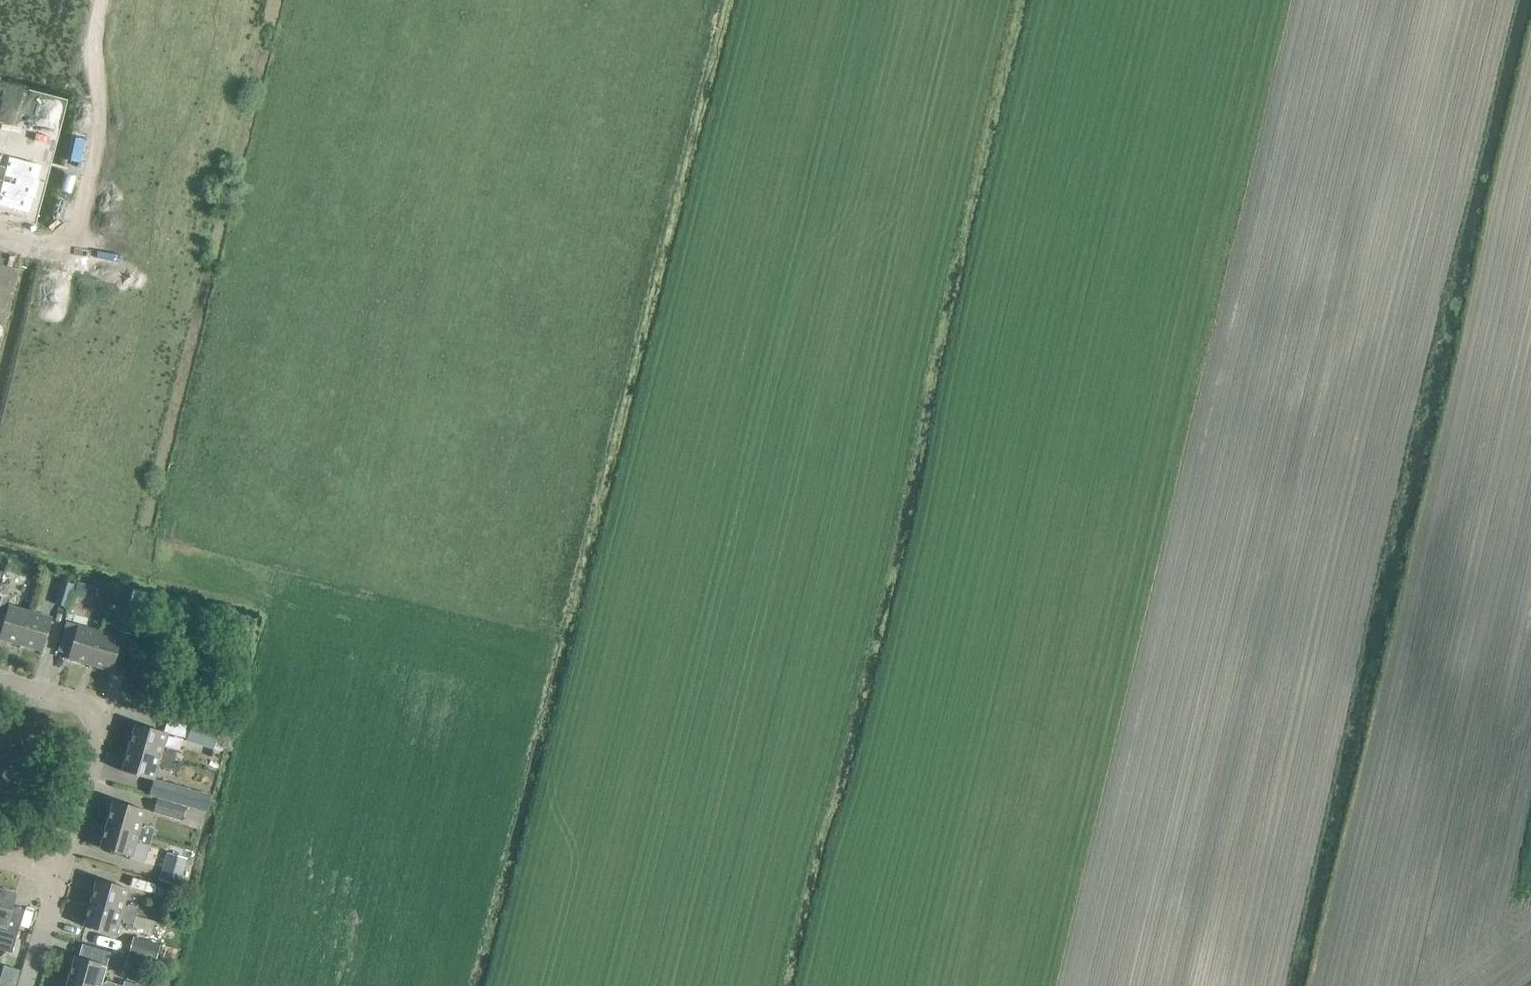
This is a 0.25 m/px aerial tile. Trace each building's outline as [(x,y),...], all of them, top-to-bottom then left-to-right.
[(0,188),(0,190),(0,200),(31,208),(35,193),(37,194),(42,175),(39,174),(43,159),(10,151),(7,161),(0,159),(0,188)] [(54,605),(67,608),(73,585),(60,581),(54,605)] [(84,600),(87,585),(77,582),(74,597),(84,600)] [(121,632),(136,636),(144,609),(129,605),(121,632)] [(30,612),(8,606),(0,633),(0,640),(20,646),(30,612)] [(79,612),(67,608),(62,622),(74,626),(79,612)] [(30,612),(20,646),(42,652),(52,619),(30,612)] [(89,666),(99,632),(77,626),(67,659),(89,666)] [(99,632),(89,666),(111,672),(120,638),(99,632)] [(222,753),(228,733),(192,722),(186,742),(212,750),(222,753)] [(128,748),(173,761),(176,752),(166,749),(165,752),(162,751),(167,734),(135,725),(128,748)] [(171,771),(173,761),(128,748),(121,772),(153,781),(158,765),(161,766),(161,768),(171,771)] [(180,822),(185,808),(157,799),(152,814),(180,822)] [(106,825),(151,838),(154,829),(144,826),(143,828),(140,827),(145,811),(113,801),(106,825)] [(149,847),(151,838),(106,825),(99,848),(131,858),(136,841),(139,842),(138,844),(149,847)] [(179,887),(187,860),(166,853),(158,881),(179,887)] [(89,903),(135,917),(138,908),(127,905),(127,907),(123,906),(128,889),(96,880),(89,903)] [(11,952),(17,930),(6,927),(15,895),(0,890),(0,949),(11,952)] [(132,926),(135,917),(89,903),(83,927),(115,936),(120,920),(123,921),(122,923),(132,926)] [(155,963),(160,947),(133,938),(128,954),(155,963)] [(148,977),(152,964),(127,956),(123,969),(148,977)] [(88,985),(115,985),(115,984),(105,981),(105,983),(101,982),(106,966),(74,957),(67,980),(88,985)] [(5,985),(18,985),(22,968),(7,964),(2,985),(5,985)]
